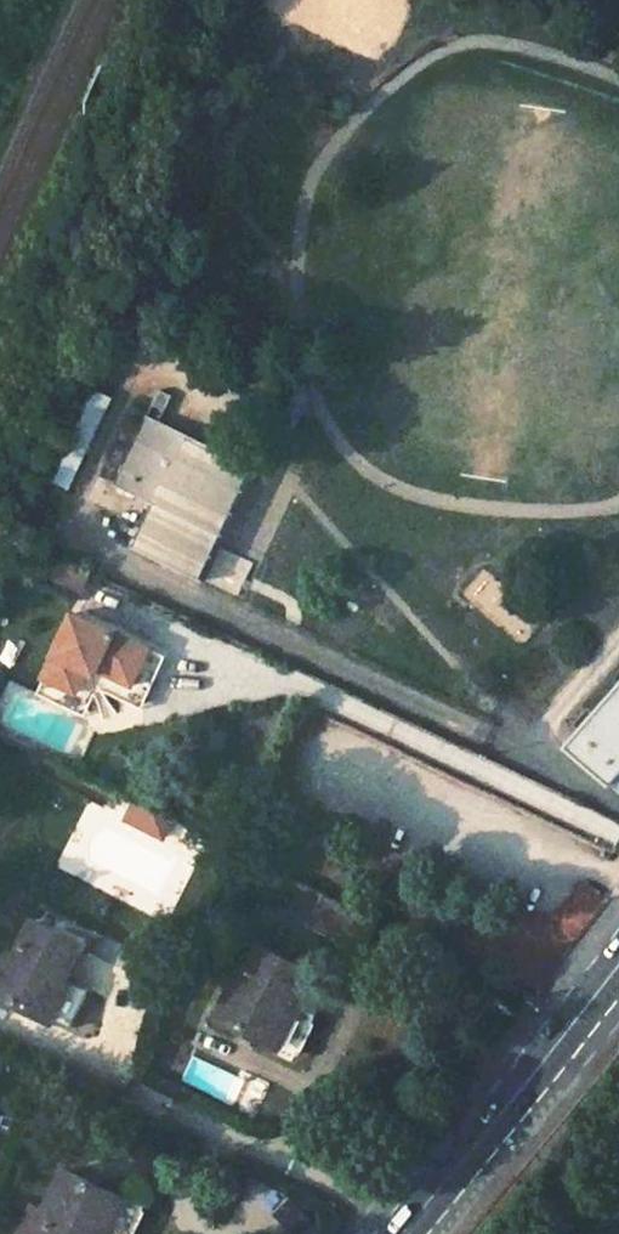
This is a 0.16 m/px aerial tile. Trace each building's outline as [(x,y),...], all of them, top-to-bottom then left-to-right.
[(37,483),(62,494),(102,404),(77,392),(37,483)] [(126,547),(193,581),(249,467),(141,417),(109,486),(147,504),(126,547)] [(59,560),(52,581),(82,591),(89,569),(59,560)] [(151,649),(76,613),(45,677),(46,678),(77,693),(87,670),(97,675),(100,669),(133,685),(151,649)] [(167,656),(151,649),(133,685),(100,669),(97,675),(87,670),(77,693),(46,678),(38,693),(86,716),(99,688),(142,709),(167,656)] [(605,764),(618,774),(618,745),(605,764)] [(131,800),(123,820),(165,837),(173,818),(131,800)] [(267,872),(250,906),(354,959),(370,924),(267,872)] [(0,957),(0,997),(48,1018),(64,984),(58,981),(75,942),(27,919),(12,953),(3,949),(0,957)] [(237,976),(219,1012),(284,1044),(301,1011),(292,1006),(310,969),(262,943),(243,979),(237,976)] [(48,1018),(64,1026),(80,991),(64,984),(48,1018)] [(284,1044),(297,1052),(315,1019),(301,1011),(284,1044)] [(100,1227),(107,1230),(122,1198),(62,1170),(47,1205),(53,1207),(40,1233),(97,1233),(100,1227)] [(117,1233),(128,1233),(141,1206),(122,1198),(107,1230),(117,1233)] [(23,1233),(40,1233),(53,1207),(47,1205),(34,1200),(19,1232),(23,1233)]
